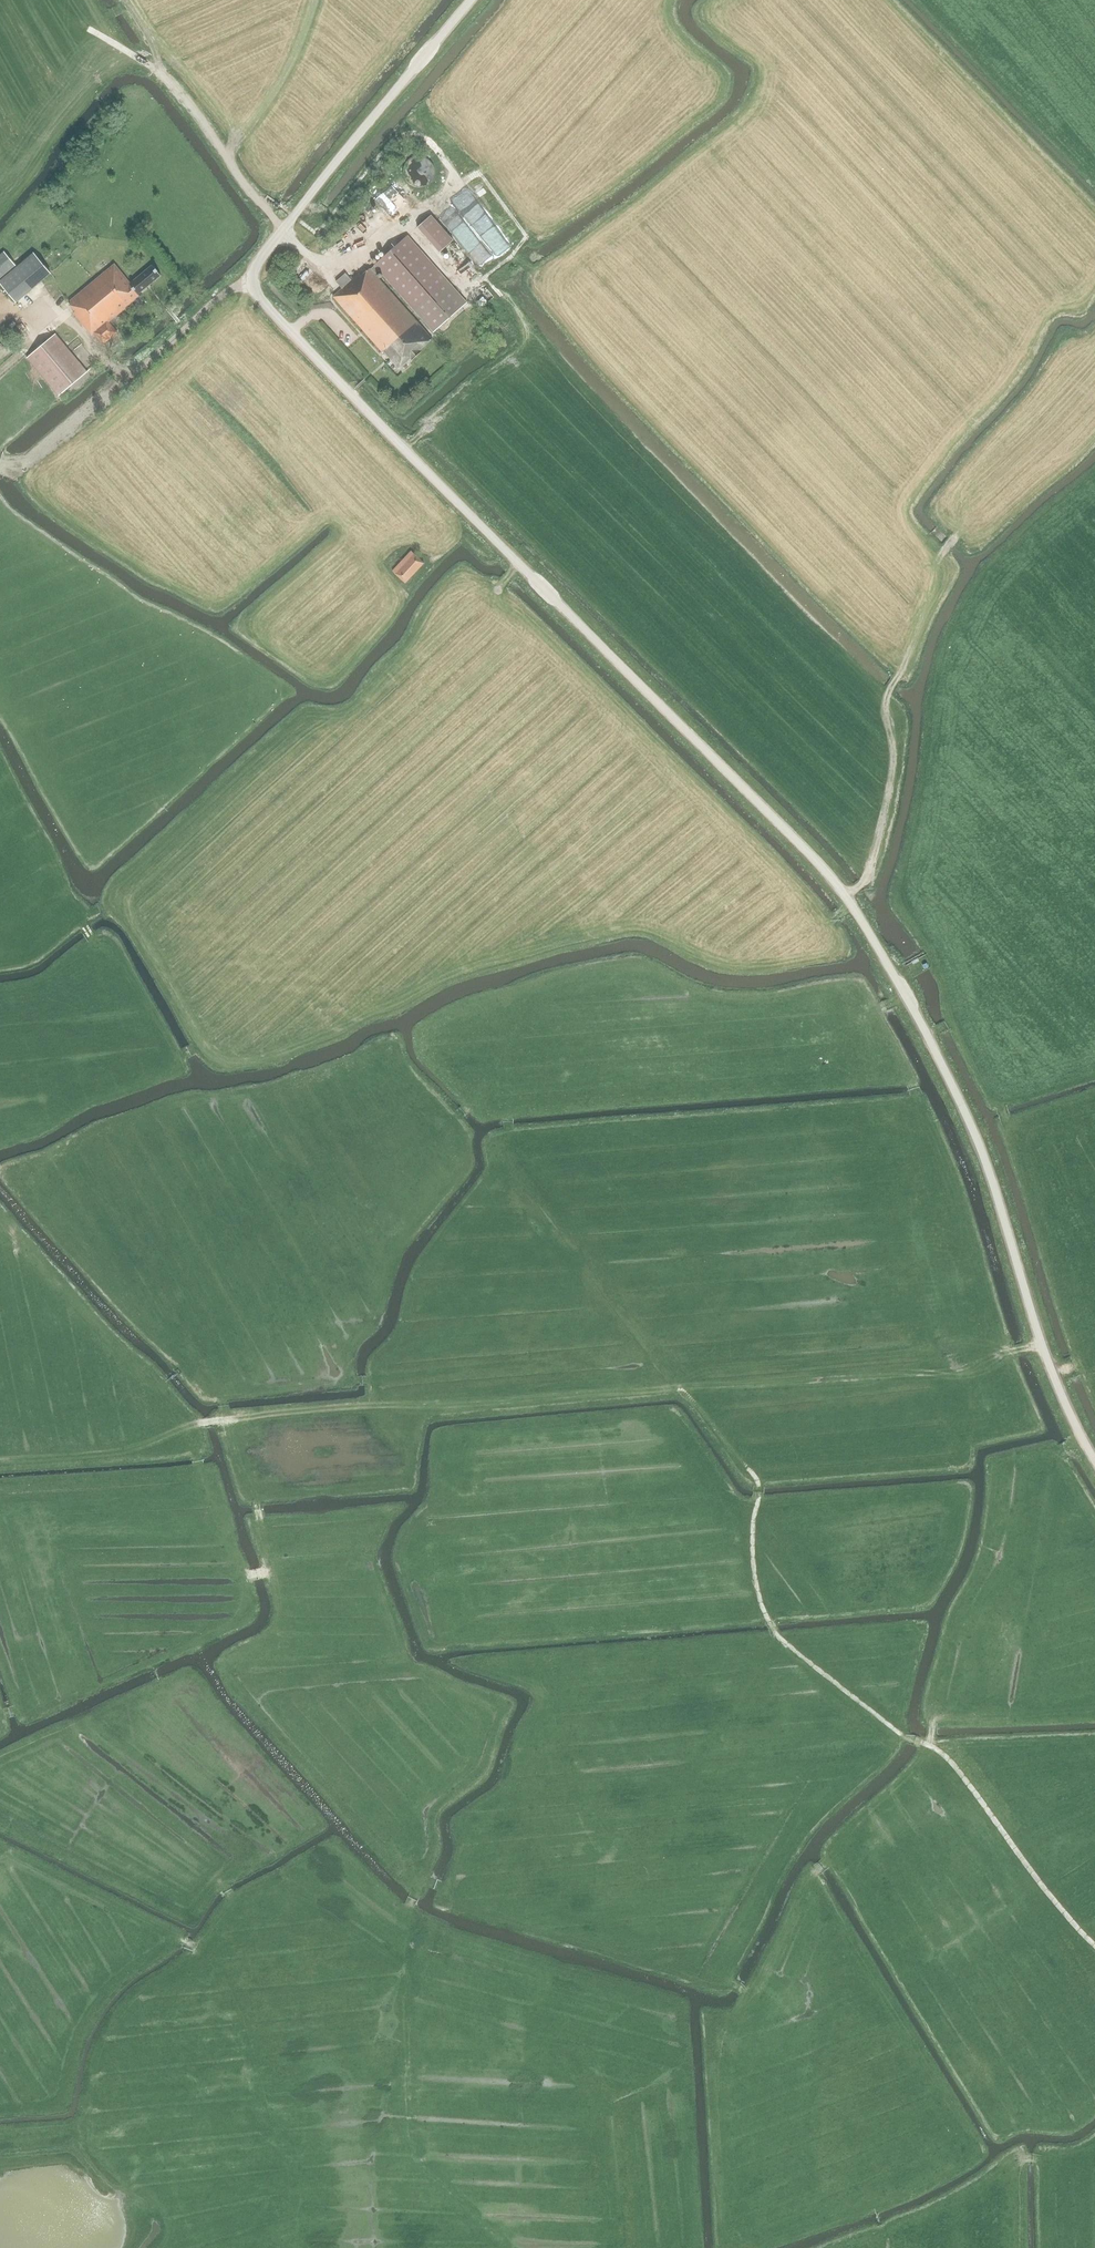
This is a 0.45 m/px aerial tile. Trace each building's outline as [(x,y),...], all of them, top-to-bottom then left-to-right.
[(386,193),(394,203),(402,196),(394,186),(386,193)] [(440,252),(453,240),(431,215),(417,227),(440,252)] [(467,302),(408,236),(374,265),(375,265),(370,269),(370,268),(361,275),(359,273),(352,280),(345,273),(336,281),(342,288),(333,296),(382,352),(384,351),(399,368),(399,367),(399,368),(410,358),(412,359),(421,352),(419,350),(430,340),(432,338),(375,274),(379,270),(433,332),(467,302)] [(506,241),(492,250),(498,258),(511,250),(506,241)] [(482,270),(496,260),(488,249),(474,260),(482,270)] [(17,267),(4,251),(0,255),(0,281),(17,267)] [(33,253),(17,267),(0,281),(0,282),(16,302),(51,273),(33,253)] [(138,294),(161,275),(152,265),(130,283),(115,265),(69,302),(75,310),(73,312),(92,335),(94,334),(102,344),(117,332),(109,322),(135,301),(133,299),(139,295),(138,294)] [(88,371),(55,333),(27,357),(59,395),(87,372),(88,371)] [(98,372),(97,371),(93,366),(87,371),(88,371),(87,372),(91,377),(98,372)] [(405,583),(424,563),(411,551),(393,571),(405,583)]
